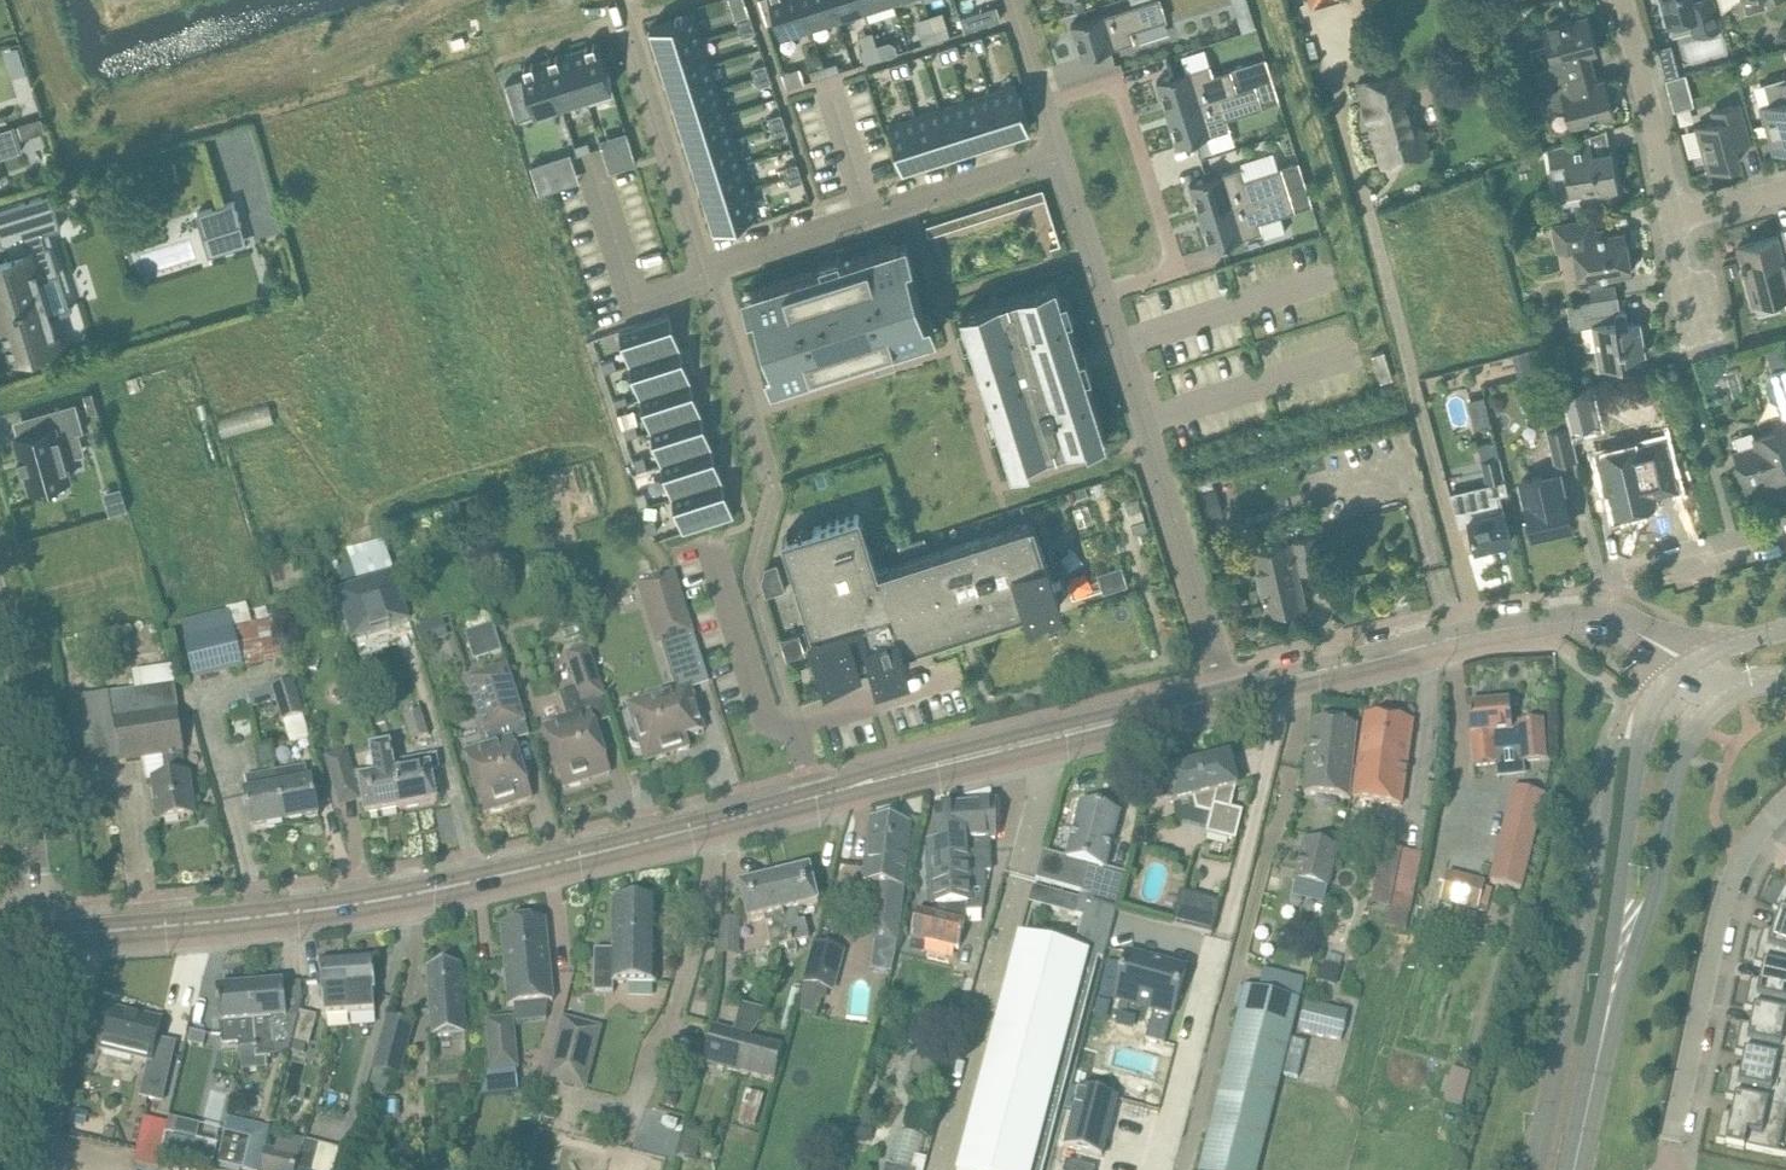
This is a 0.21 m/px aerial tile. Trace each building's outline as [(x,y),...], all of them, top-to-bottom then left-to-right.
[(810,24),(802,0),(770,0),(781,33),(810,24)] [(837,15),(833,0),(802,0),(810,24),(837,15)] [(865,6),(863,0),(833,0),(837,15),(865,6)] [(1071,24),(1081,58),(1114,48),(1114,47),(1134,41),(1131,32),(1167,21),(1161,0),(1131,0),(1133,6),(1071,24)] [(1718,27),(1713,0),(1662,0),(1669,24),(1690,18),(1695,34),(1718,27)] [(1748,12),(1766,7),(1765,0),(1744,0),(1748,12)] [(965,30),(1001,19),(997,5),(961,17),(965,30)] [(1520,69),(1524,84),(1585,68),(1581,53),(1596,49),(1587,15),(1585,15),(1584,11),(1578,9),(1571,11),(1569,15),(1570,19),(1544,26),(1549,44),(1532,48),(1538,71),(1531,73),(1529,67),(1520,69)] [(658,52),(702,38),(694,12),(650,26),(658,52)] [(739,27),(753,23),(750,13),(736,18),(739,27)] [(742,36),(756,32),(753,23),(739,27),(742,36)] [(934,32),(937,40),(950,35),(948,28),(934,32)] [(1247,46),(1257,43),(1253,29),(1243,33),(1247,46)] [(934,32),(920,36),(923,44),(937,40),(934,32)] [(986,49),(982,36),(973,38),(977,52),(986,49)] [(658,52),(666,77),(710,63),(702,38),(658,52)] [(896,44),(889,40),(877,44),(882,57),(898,52),(896,44)] [(598,43),(572,51),(586,95),(612,87),(598,43)] [(957,43),(948,46),(952,60),(961,57),(957,43)] [(881,57),(877,44),(860,49),(864,63),(881,57)] [(943,63),(952,60),(948,46),(939,49),(943,63)] [(572,51),(547,59),(561,103),(586,95),(572,51)] [(1157,81),(1167,113),(1238,90),(1273,79),(1266,57),(1247,63),(1254,84),(1237,89),(1231,68),(1213,74),(1210,64),(1157,81)] [(561,103),(547,59),(521,68),(524,77),(506,83),(517,119),(536,114),(535,111),(561,103)] [(898,62),(903,76),(912,73),(907,59),(898,62)] [(898,62),(889,65),(893,79),(903,76),(898,62)] [(718,88),(710,63),(666,77),(674,102),(718,88)] [(769,72),(766,63),(752,67),(755,77),(769,72)] [(824,68),(826,75),(840,71),(838,63),(824,67),(824,68)] [(1669,64),(1660,66),(1664,79),(1678,75),(1676,68),(1669,64)] [(824,68),(824,67),(810,72),(812,79),(826,75),(824,68)] [(1589,82),(1585,68),(1524,84),(1528,98),(1537,95),(1535,89),(1543,87),(1549,111),(1566,107),(1571,124),(1613,113),(1604,78),(1589,82)] [(1430,153),(1423,130),(1405,70),(1358,84),(1383,167),(1430,153)] [(772,81),(769,72),(755,77),(758,86),(772,81)] [(1767,128),(1773,151),(1785,148),(1785,80),(1785,76),(1763,82),(1769,104),(1761,107),(1767,128)] [(1280,101),(1273,79),(1238,90),(1167,113),(1177,145),(1210,134),(1230,128),(1227,118),(1280,101)] [(1016,83),(990,92),(1004,135),(1030,127),(1016,83)] [(725,113),(726,113),(718,88),(674,102),(682,127),(725,113)] [(990,92),(965,100),(979,143),(1004,135),(990,92)] [(954,151),(979,143),(965,100),(940,108),(940,110),(954,151)] [(1750,141),(1740,104),(1712,112),(1715,121),(1696,127),(1708,170),(1740,161),(1736,145),(1750,141)] [(940,108),(915,116),(916,118),(929,159),(954,151),(940,110),(940,108)] [(725,113),(682,127),(690,152),(734,138),(726,113),(725,113)] [(771,126),(785,122),(782,113),(768,117),(771,126)] [(18,124),(22,135),(45,128),(41,116),(18,124)] [(903,168),(929,159),(916,118),(915,116),(889,124),(903,168)] [(1272,120),(1276,134),(1285,131),(1280,117),(1272,120)] [(785,122),(771,126),(774,135),(788,131),(785,122)] [(20,150),(12,125),(0,129),(0,157),(20,150)] [(610,136),(620,168),(636,163),(626,131),(610,136)] [(1276,134),(1281,147),(1289,144),(1285,131),(1276,134)] [(1597,187),(1599,199),(1619,195),(1611,150),(1586,155),(1583,137),(1547,148),(1552,176),(1567,174),(1570,192),(1597,187)] [(698,177),(742,163),(741,162),(734,138),(690,152),(697,176),(698,177)] [(591,150),(588,141),(574,146),(577,154),(591,150)] [(554,189),(544,159),(530,164),(540,194),(554,189)] [(1200,216),(1306,183),(1299,160),(1246,177),(1243,167),(1190,184),(1200,216)] [(800,172),(798,162),(784,167),(787,176),(800,172)] [(698,177),(706,202),(750,188),(742,163),(698,177)] [(800,172),(787,176),(790,185),(803,181),(800,172)] [(1313,204),(1306,183),(1200,216),(1210,248),(1243,238),(1243,237),(1263,231),(1265,237),(1286,231),(1281,214),(1313,204)] [(1023,194),(1026,204),(1045,198),(1046,198),(1043,187),(1023,194)] [(758,214),(750,188),(706,202),(714,228),(758,214)] [(59,342),(51,316),(71,310),(70,306),(49,313),(39,280),(60,273),(51,244),(46,245),(42,233),(61,227),(51,193),(0,209),(0,241),(1,245),(6,244),(10,257),(0,260),(0,315),(13,357),(59,342)] [(1023,194),(1004,200),(1007,210),(1026,204),(1023,194)] [(1001,212),(1007,210),(1004,200),(984,206),(988,216),(1001,212)] [(205,235),(242,224),(234,201),(198,212),(205,235)] [(965,212),(968,223),(976,220),(988,216),(984,206),(965,212)] [(965,212),(945,219),(949,229),(951,228),(968,223),(965,212)] [(1574,247),(1581,286),(1603,283),(1602,277),(1632,272),(1625,230),(1596,235),(1593,217),(1553,224),(1557,250),(1574,247)] [(926,225),(929,235),(949,229),(945,219),(926,225)] [(1782,249),(1778,236),(1738,247),(1753,302),(1778,296),(1782,310),(1785,308),(1785,257),(1784,258),(1782,249)] [(894,349),(895,349),(927,338),(921,320),(926,318),(907,260),(902,261),(897,243),(752,289),(758,307),(753,308),(772,367),(777,366),(783,384),(838,367),(876,354),(874,346),(891,340),(894,349)] [(1736,264),(1726,266),(1728,276),(1738,273),(1736,264)] [(1006,424),(998,427),(1008,460),(1027,454),(1028,459),(1087,440),(1086,436),(1104,430),(1068,315),(1063,317),(1057,299),(1062,298),(1057,281),(961,311),(964,322),(969,320),(975,338),(970,339),(992,410),(1001,407),(1006,424)] [(1621,310),(1620,310),(1617,295),(1594,299),(1567,304),(1571,328),(1592,325),(1599,367),(1623,363),(1622,358),(1646,353),(1640,321),(1628,323),(1626,313),(1625,312),(1624,311),(1623,310),(1621,310)] [(619,330),(630,364),(681,348),(670,315),(670,314),(619,330)] [(1783,342),(1765,347),(1772,369),(1766,382),(1769,395),(1778,400),(1783,414),(1774,417),(1778,429),(1755,436),(1757,444),(1735,451),(1744,482),(1767,475),(1768,479),(1785,473),(1785,353),(1783,342)] [(691,381),(681,348),(630,364),(640,397),(691,381)] [(1373,354),(1375,361),(1381,381),(1393,377),(1384,350),(1373,354)] [(613,359),(602,363),(605,372),(616,369),(613,359)] [(691,381),(640,397),(651,431),(702,414),(692,383),(691,381)] [(1563,393),(1572,431),(1596,425),(1587,388),(1563,393)] [(89,412),(97,409),(92,391),(84,393),(89,412)] [(1572,431),(1563,393),(1556,395),(1539,399),(1555,464),(1579,458),(1572,431)] [(624,395),(614,398),(616,405),(626,402),(624,395)] [(25,416),(30,432),(15,436),(21,457),(18,458),(22,470),(25,469),(31,489),(71,478),(59,437),(84,430),(76,401),(25,416)] [(651,431),(662,464),(713,448),(703,416),(702,414),(651,431)] [(627,438),(637,435),(634,424),(623,428),(627,438)] [(1481,485),(1451,492),(1461,527),(1471,524),(1476,547),(1511,539),(1501,495),(1509,493),(1506,478),(1505,478),(1500,457),(1499,457),(1495,439),(1478,442),(1482,461),(1487,484),(1481,485)] [(1652,496),(1677,490),(1666,443),(1647,447),(1646,443),(1597,454),(1604,482),(1608,481),(1616,514),(1654,505),(1652,496)] [(662,464),(672,497),(723,481),(713,448),(662,464)] [(634,459),(638,472),(648,468),(644,455),(634,459)] [(1571,525),(1566,502),(1564,497),(1558,473),(1523,481),(1528,505),(1526,505),(1533,534),(1571,525)] [(724,481),(723,481),(672,497),(683,531),(734,515),(724,481)] [(105,490),(111,513),(129,508),(123,485),(105,490)] [(1216,488),(1195,494),(1203,519),(1223,513),(1216,488)] [(649,494),(638,498),(640,507),(652,503),(649,494)] [(1396,585),(1379,509),(1333,519),(1342,559),(1358,556),(1366,589),(1378,587),(1378,589),(1396,585)] [(790,535),(785,537),(828,682),(865,671),(849,621),(861,618),(876,667),(878,673),(910,663),(905,646),(942,635),(1027,608),(1030,616),(1061,606),(1034,521),(917,558),(888,567),(877,571),(869,547),(859,514),(815,528),(816,530),(817,530),(822,546),(794,555),(789,538),(791,538),(790,535)] [(644,523),(648,536),(659,532),(654,520),(644,523)] [(386,559),(376,525),(342,535),(352,568),(386,559)] [(1314,537),(1255,551),(1268,611),(1303,603),(1295,567),(1302,565),(1303,571),(1321,567),(1314,537)] [(765,567),(762,581),(766,595),(785,589),(777,563),(765,567)] [(1121,565),(1098,572),(1104,592),(1127,585),(1121,565)] [(393,570),(334,590),(351,638),(409,618),(393,570)] [(675,688),(628,703),(636,730),(633,731),(630,736),(633,744),(637,746),(641,745),(646,762),(690,748),(687,737),(704,731),(691,690),(686,675),(704,670),(705,669),(675,574),(652,581),(636,586),(656,646),(661,645),(675,688)] [(1094,591),(1090,577),(1069,584),(1073,597),(1094,591)] [(193,679),(242,669),(229,611),(181,621),(193,679)] [(494,623),(480,628),(489,656),(503,652),(494,623)] [(800,632),(784,637),(789,656),(806,651),(800,632)] [(607,764),(600,741),(591,713),(588,714),(584,702),(604,696),(588,648),(567,654),(578,687),(560,693),(568,720),(545,728),(563,783),(567,782),(573,784),(581,782),(583,777),(588,775),(587,770),(607,764)] [(506,728),(525,722),(507,665),(468,678),(489,742),(465,749),(477,785),(484,808),(489,807),(495,810),(502,807),(505,802),(510,800),(509,795),(529,789),(521,766),(513,738),(509,739),(506,728)] [(130,691),(109,694),(119,759),(120,762),(145,758),(163,755),(167,779),(154,781),(160,819),(194,814),(190,791),(188,776),(185,776),(182,752),(184,752),(179,713),(179,712),(175,684),(172,666),(166,667),(132,669),(135,690),(130,691)] [(292,681),(247,694),(252,708),(276,701),(282,720),(302,715),(292,681)] [(1522,761),(1546,759),(1543,721),(1519,723),(1520,734),(1513,735),(1510,702),(1468,706),(1470,730),(1473,765),(1497,763),(1496,752),(1521,750),(1522,761)] [(436,705),(403,715),(412,743),(428,738),(429,742),(446,737),(436,705)] [(1401,804),(1410,746),(1413,722),(1366,715),(1363,739),(1354,798),(1401,804)] [(1312,720),(1305,793),(1349,798),(1356,725),(1312,720)] [(271,744),(256,747),(260,766),(275,763),(271,744)] [(401,809),(393,763),(390,746),(372,749),(377,775),(355,779),(346,752),(325,758),(336,793),(360,785),(366,815),(401,809)] [(438,755),(393,763),(401,809),(437,802),(432,771),(440,769),(438,755)] [(1231,809),(1236,788),(1238,787),(1230,756),(1206,762),(1205,761),(1190,765),(1191,766),(1166,772),(1169,784),(1174,802),(1174,804),(1194,799),(1197,810),(1212,814),(1207,834),(1236,841),(1243,812),(1231,809)] [(306,767),(277,772),(287,823),(319,817),(312,782),(309,782),(306,767)] [(287,823),(277,772),(245,778),(248,794),(246,794),(252,830),(287,823)] [(1169,784),(1151,789),(1155,806),(1174,802),(1169,784)] [(1513,787),(1490,882),(1520,889),(1543,795),(1513,787)] [(1088,900),(1116,908),(1126,873),(1105,867),(1118,820),(1120,814),(1096,807),(1097,803),(1083,799),(1077,802),(1073,818),(1078,820),(1068,857),(1043,851),(1036,879),(1090,893),(1088,900)] [(969,903),(967,911),(982,910),(986,885),(986,871),(991,871),(991,868),(993,868),(990,840),(995,839),(996,803),(966,805),(970,903),(969,903)] [(970,903),(966,805),(938,808),(940,842),(932,842),(935,915),(918,910),(911,937),(959,948),(965,922),(967,911),(969,903),(970,903)] [(905,887),(903,886),(908,848),(911,824),(871,819),(868,843),(863,881),(881,883),(872,944),(897,947),(905,887)] [(1323,901),(1336,847),(1305,840),(1293,894),(1323,901)] [(1401,850),(1389,908),(1410,912),(1421,854),(1401,850)] [(810,868),(775,877),(791,943),(809,938),(805,921),(799,922),(798,916),(803,915),(802,908),(819,904),(810,868)] [(1493,890),(1483,887),(1484,882),(1446,872),(1439,902),(1487,914),(1493,890)] [(773,947),(791,943),(775,877),(739,886),(745,909),(748,921),(765,917),(767,923),(773,922),(775,928),(768,929),(773,947)] [(1781,893),(1776,903),(1773,909),(1780,912),(1785,915),(1785,886),(1781,893)] [(1181,891),(1173,924),(1212,934),(1221,901),(1181,891)] [(1084,916),(1075,950),(1102,957),(1116,908),(1088,900),(1080,898),(1076,914),(1084,916)] [(656,982),(657,924),(658,900),(614,899),(613,949),(594,949),(593,991),(613,992),(613,981),(656,982)] [(1763,966),(1785,970),(1785,915),(1780,912),(1773,932),(1764,929),(1758,947),(1753,964),(1763,966)] [(553,1000),(547,943),(545,919),(502,923),(504,947),(510,1005),(553,1000)] [(721,956),(737,956),(738,921),(722,921),(721,956)] [(1075,950),(1019,935),(959,1169),(1045,1169),(1103,957),(1102,957),(1075,950)] [(814,943),(804,983),(821,988),(828,989),(833,991),(843,950),(814,943)] [(1174,1015),(1186,969),(1127,953),(1115,999),(1154,1010),(1146,1039),(1164,1044),(1172,1015),(1174,1015)] [(1329,954),(1327,963),(1324,962),(1320,982),(1337,986),(1342,966),(1340,966),(1342,958),(1329,954)] [(373,956),(346,958),(350,1014),(375,1013),(374,993),(375,992),(373,956)] [(350,1014),(346,958),(320,960),(322,996),(324,996),(325,1016),(350,1014)] [(466,1034),(463,990),(462,966),(428,968),(432,1036),(466,1034)] [(1763,966),(1760,981),(1750,980),(1744,1008),(1754,1010),(1785,1016),(1785,970),(1763,966)] [(251,985),(253,1020),(255,1038),(256,1058),(240,1059),(240,1069),(267,1066),(267,1057),(275,1056),(272,1019),(287,1017),(284,982),(251,985)] [(251,985),(217,988),(219,1012),(220,1023),(222,1023),(224,1045),(238,1043),(238,1039),(255,1038),(253,1020),(251,985)] [(1299,1000),(1259,990),(1245,986),(1245,988),(1239,987),(1234,1006),(1240,1007),(1200,1169),(1257,1169),(1299,1000)] [(1306,1001),(1299,1029),(1340,1040),(1347,1011),(1306,1001)] [(742,1002),(734,1031),(751,1036),(761,1023),(765,1008),(742,1002)] [(161,1100),(169,1069),(174,1045),(156,1041),(161,1021),(108,1009),(99,1049),(150,1061),(142,1095),(161,1100)] [(1754,1010),(1750,1026),(1741,1024),(1735,1053),(1744,1055),(1785,1064),(1785,1016),(1754,1010)] [(306,1043),(309,1044),(317,1017),(301,1012),(293,1039),(306,1043)] [(486,1020),(491,1070),(491,1073),(520,1070),(514,1017),(486,1020)] [(563,1017),(546,1079),(586,1089),(602,1027),(563,1017)] [(400,1076),(413,1025),(388,1018),(370,1084),(390,1089),(394,1074),(400,1076)] [(714,1026),(704,1065),(741,1074),(751,1036),(734,1031),(714,1026)] [(773,1083),(783,1044),(751,1036),(741,1074),(773,1083)] [(256,1058),(255,1038),(238,1039),(238,1043),(240,1059),(256,1058)] [(293,1039),(290,1049),(304,1053),(306,1043),(293,1039)] [(1293,1039),(1284,1074),(1297,1077),(1306,1043),(1293,1039)] [(1735,1099),(1785,1110),(1785,1064),(1744,1055),(1741,1070),(1732,1068),(1725,1097),(1735,1099)] [(1453,1067),(1445,1100),(1462,1104),(1470,1072),(1453,1067)] [(1079,1088),(1064,1146),(1103,1156),(1118,1098),(1079,1088)] [(395,1096),(378,1095),(378,1117),(396,1118),(400,1113),(400,1101),(395,1096)] [(1716,1141),(1725,1143),(1724,1145),(1744,1149),(1745,1147),(1778,1154),(1785,1118),(1785,1110),(1735,1099),(1732,1115),(1722,1113),(1716,1141)] [(73,1108),(69,1123),(85,1127),(88,1112),(73,1108)] [(225,1132),(217,1169),(221,1169),(260,1169),(266,1147),(271,1127),(228,1117),(225,1132)] [(875,1124),(852,1119),(848,1137),(870,1143),(875,1124)] [(884,1169),(911,1169),(915,1155),(919,1156),(925,1134),(898,1127),(889,1164),(886,1164),(884,1169)] [(167,1130),(161,1155),(214,1168),(220,1143),(167,1130)] [(348,1152),(305,1140),(300,1156),(298,1166),(312,1169),(311,1169),(343,1169),(348,1152)] [(298,1166),(300,1156),(276,1150),(266,1147),(260,1169),(297,1169),(298,1166)] [(927,1158),(919,1156),(915,1155),(911,1169),(924,1169),(927,1158)]
